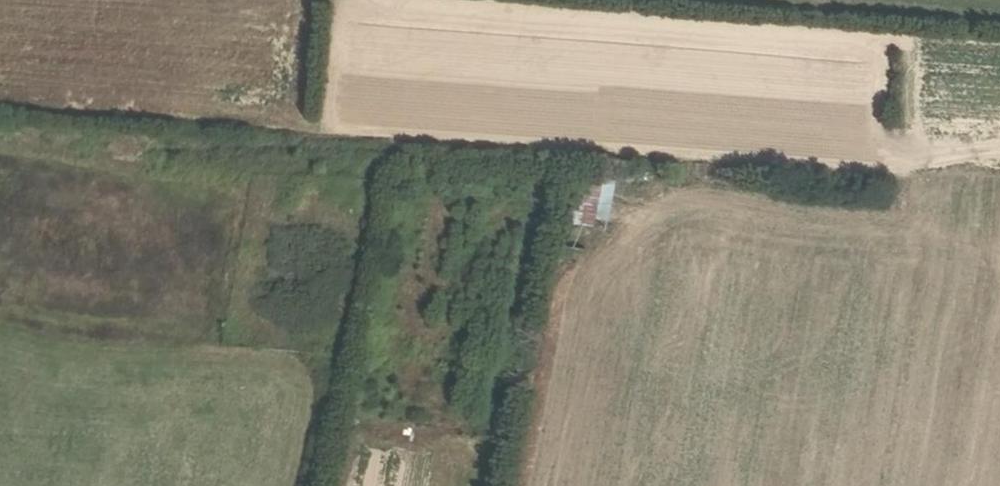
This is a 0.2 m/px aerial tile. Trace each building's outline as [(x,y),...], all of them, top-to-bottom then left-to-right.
[(604,231),(616,181),(582,172),(569,222),(604,231)]
